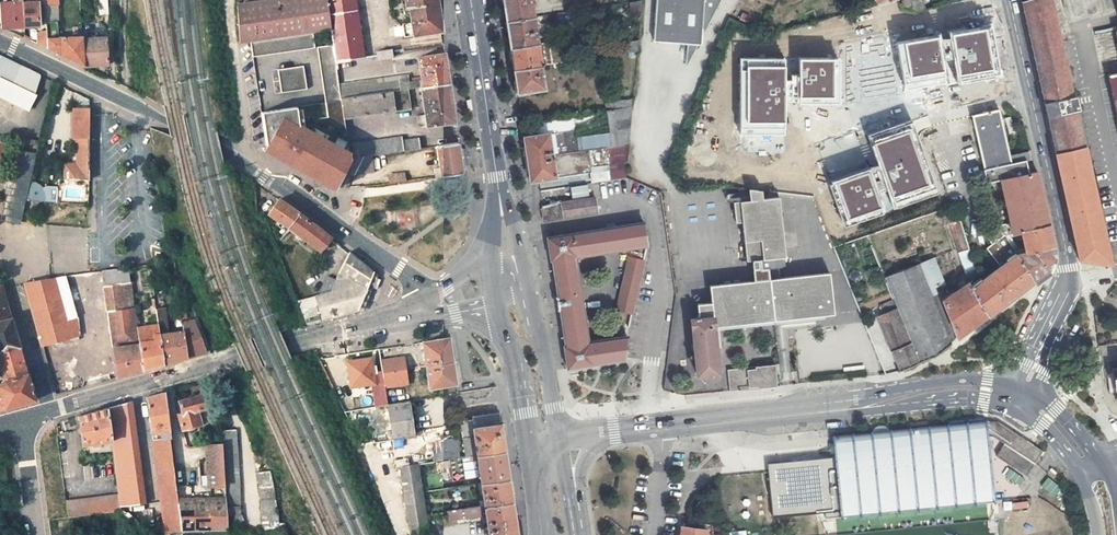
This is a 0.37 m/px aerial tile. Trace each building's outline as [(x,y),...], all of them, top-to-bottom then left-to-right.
[(22,2),(22,0),(9,0),(9,3),(0,4),(0,27),(24,26),(22,2)] [(107,0),(98,0),(99,14),(108,14),(107,0)] [(325,0),(276,0),(234,5),(238,43),(249,41),(312,33),(330,30),(325,0)] [(330,30),(332,42),(334,56),(336,56),(337,62),(363,58),(355,0),(325,0),(330,30)] [(405,8),(408,8),(410,22),(401,23),(403,37),(441,31),(436,0),(404,0),(405,8)] [(531,0),(503,0),(506,22),(534,18),(531,0)] [(698,55),(700,49),(703,49),(703,44),(724,0),(659,0),(655,46),(690,48),(689,54),(698,55)] [(921,0),(910,0),(913,13),(924,10),(921,0)] [(1021,2),(1078,260),(1110,264),(1057,27),(1107,10),(1116,7),(1116,0),(1027,0),(1021,2)] [(22,2),(24,26),(38,26),(37,1),(22,2)] [(642,2),(628,4),(627,18),(641,19),(642,2)] [(1107,10),(1114,31),(1116,31),(1116,7),(1107,10)] [(848,54),(867,110),(972,73),(953,17),(848,54)] [(538,45),(534,18),(506,22),(511,49),(538,45)] [(83,66),(82,38),(82,36),(58,36),(57,22),(45,22),(45,29),(46,48),(62,56),(83,66)] [(46,48),(45,29),(38,33),(40,45),(46,48)] [(312,33),(249,41),(251,54),(313,45),(312,33)] [(105,37),(82,38),(83,66),(105,68),(105,37)] [(552,43),(546,44),(538,45),(511,49),(514,71),(541,67),(576,62),(573,40),(552,43)] [(332,42),(315,44),(324,100),(294,104),(345,132),(344,119),(341,99),(339,85),(337,62),(336,56),(334,56),(332,42)] [(638,53),(639,43),(621,45),(623,55),(638,53)] [(341,99),(406,89),(419,87),(449,83),(446,66),(444,53),(417,58),(420,80),(399,84),(398,77),(339,85),(341,99)] [(688,75),(698,55),(689,54),(688,75)] [(29,111),(37,95),(39,74),(1,55),(0,57),(0,96),(29,111)] [(302,63),(276,67),(280,90),(306,86),(302,63)] [(544,90),(541,67),(514,71),(517,93),(544,90)] [(1106,75),(1116,128),(1116,73),(1106,75)] [(454,122),(449,83),(419,87),(423,115),(416,116),(417,128),(454,122)] [(409,109),(406,89),(341,99),(344,119),(409,109)] [(912,98),(916,111),(929,107),(925,93),(912,98)] [(606,113),(615,111),(633,109),(634,100),(613,102),(604,103),(606,113)] [(260,149),(333,188),(336,182),(348,158),(345,132),(294,104),(259,109),(262,126),(264,142),(260,149)] [(87,180),(88,108),(73,108),(72,136),(71,136),(71,146),(75,147),(75,164),(63,163),(62,180),(87,180)] [(633,109),(615,111),(606,113),(611,148),(630,146),(633,109)] [(1025,160),(1031,159),(1029,151),(1008,155),(998,110),(971,116),(986,183),(999,180),(1028,173),(1025,160)] [(525,149),(527,160),(538,158),(538,156),(551,154),(552,157),(579,153),(576,131),(524,138),(525,149)] [(371,156),(420,149),(418,138),(402,140),(401,137),(350,144),(351,159),(344,173),(351,177),(353,175),(362,158),(371,156)] [(929,151),(926,143),(914,147),(917,155),(929,151)] [(458,144),(436,147),(439,168),(433,169),(434,176),(462,173),(458,144)] [(609,167),(610,175),(627,173),(630,147),(607,150),(607,149),(589,152),(590,169),(609,167)] [(850,243),(938,211),(946,208),(951,206),(930,151),(929,151),(917,155),(875,170),(856,177),(829,186),(850,243)] [(591,174),(590,169),(589,152),(579,153),(552,157),(552,161),(539,163),(538,162),(527,163),(529,173),(530,183),(591,174)] [(373,172),(371,156),(362,158),(353,175),(355,175),(373,172)] [(875,170),(871,157),(851,164),(856,177),(875,170)] [(1028,173),(999,180),(1009,222),(996,225),(1004,235),(1020,231),(1048,225),(1037,171),(1028,173)] [(390,183),(404,181),(403,172),(389,174),(390,183)] [(627,180),(627,173),(610,175),(611,182),(627,180)] [(25,201),(43,202),(43,199),(42,195),(40,191),(37,188),(33,185),(29,183),(25,201)] [(63,199),(80,200),(81,186),(63,185),(63,199)] [(571,198),(588,197),(588,186),(570,187),(571,198)] [(760,262),(784,261),(784,258),(786,258),(778,196),(743,192),(744,201),(736,202),(738,223),(744,222),(747,262),(760,260),(760,262)] [(561,204),(562,208),(563,219),(597,214),(595,199),(561,204)] [(330,238),(319,230),(276,200),(267,212),(286,227),(287,226),(318,250),(330,238)] [(558,208),(557,202),(542,207),(544,222),(559,220),(558,208)] [(943,224),(951,222),(946,208),(938,211),(943,224)] [(951,222),(953,228),(961,225),(960,219),(951,222)] [(992,244),(1004,235),(996,225),(996,224),(984,234),(992,244)] [(623,361),(627,338),(589,344),(576,258),(646,247),(642,225),(547,239),(548,246),(550,262),(552,262),(557,298),(556,299),(557,311),(559,310),(564,347),(563,347),(566,370),(623,361)] [(960,253),(969,250),(961,225),(953,228),(960,253)] [(1048,225),(1020,231),(1024,253),(1015,256),(1032,282),(1049,269),(1050,264),(1048,262),(1051,258),(1050,254),(1048,253),(1048,248),(1053,247),(1053,246),(1051,235),(1048,225)] [(1015,256),(1004,235),(992,244),(986,248),(999,266),(974,285),(972,282),(975,280),(974,268),(966,274),(964,275),(968,282),(978,305),(987,316),(1032,282),(1015,256)] [(960,253),(966,274),(974,268),(969,250),(960,253)] [(329,291),(317,294),(313,295),(320,320),(357,310),(372,271),(348,252),(336,271),(334,278),(329,291)] [(884,277),(896,308),(918,363),(934,357),(949,345),(931,295),(937,293),(935,286),(943,283),(932,257),(884,277)] [(632,316),(642,265),(626,261),(616,312),(632,316)] [(761,269),(778,267),(785,266),(784,261),(760,262),(761,269)] [(86,273),(107,349),(138,341),(136,327),(126,267),(86,273)] [(761,269),(762,280),(779,278),(778,267),(761,269)] [(814,316),(833,314),(828,273),(779,278),(762,280),(708,287),(708,290),(701,291),(703,300),(740,295),(743,323),(774,320),(814,316)] [(325,275),(317,294),(329,291),(334,278),(325,275)] [(968,282),(964,275),(951,284),(955,291),(942,300),(956,340),(987,316),(978,305),(968,282)] [(62,276),(51,278),(60,321),(73,318),(62,276)] [(78,338),(73,318),(60,321),(51,278),(23,282),(40,344),(69,336),(70,340),(78,338)] [(0,285),(0,373),(2,380),(0,381),(0,409),(34,399),(1,285),(0,285)] [(304,324),(320,320),(313,295),(295,300),(304,324)] [(713,326),(743,323),(740,295),(703,300),(703,302),(710,302),(711,305),(697,307),(698,321),(691,321),(697,377),(718,374),(713,326)] [(918,363),(896,308),(878,316),(899,371),(909,367),(918,363)] [(155,311),(157,324),(163,364),(175,360),(188,357),(184,331),(168,334),(165,310),(155,311)] [(816,327),(814,316),(774,320),(779,365),(775,365),(776,373),(790,371),(785,330),(816,327)] [(184,331),(188,357),(197,354),(209,351),(198,323),(183,325),(184,331)] [(157,324),(136,327),(138,341),(143,369),(153,367),(163,364),(157,324)] [(455,383),(451,356),(448,338),(435,340),(421,342),(428,388),(455,383)] [(138,341),(107,349),(115,377),(126,374),(143,369),(138,341)] [(382,373),(404,369),(402,358),(380,361),(382,373)] [(386,403),(384,388),(383,382),(374,384),(370,359),(346,362),(350,387),(372,384),(375,404),(386,403)] [(756,369),(747,370),(749,387),(758,386),(758,388),(778,386),(776,373),(775,365),(756,366),(756,369)] [(728,370),(730,391),(736,391),(749,389),(749,387),(747,370),(747,368),(728,370)] [(406,384),(404,369),(382,373),(383,382),(384,388),(406,384)] [(813,377),(793,379),(794,385),(814,382),(813,377)] [(181,534),(174,480),(173,476),(172,462),(162,392),(145,397),(164,534),(177,534),(181,534)] [(177,414),(181,429),(199,424),(198,421),(207,418),(205,407),(206,407),(202,394),(178,400),(181,413),(177,414)] [(107,408),(110,441),(117,495),(118,506),(141,503),(129,401),(107,408)] [(386,405),(391,440),(414,437),(408,402),(386,405)] [(110,441),(107,408),(87,413),(78,416),(81,444),(91,443),(91,447),(96,446),(95,443),(110,441)] [(460,430),(500,424),(498,413),(471,417),(472,420),(459,422),(460,430)] [(822,457),(790,461),(791,470),(782,471),(782,467),(778,467),(782,500),(798,498),(799,507),(817,505),(819,514),(837,512),(838,516),(990,499),(985,433),(989,435),(994,437),(1000,440),(1004,443),(996,455),(1027,476),(1045,450),(1007,426),(1005,425),(994,422),(985,420),(982,419),(831,436),(832,451),(821,453),(822,457)] [(464,458),(477,456),(504,451),(502,435),(500,424),(460,430),(464,458)] [(219,431),(219,437),(225,532),(241,531),(235,430),(219,431)] [(63,501),(55,436),(42,437),(51,520),(65,519),(63,501)] [(186,479),(174,480),(181,534),(225,532),(219,437),(205,438),(209,498),(189,499),(186,479)] [(432,463),(441,461),(459,459),(456,441),(429,446),(432,463)] [(504,451),(477,456),(481,483),(508,479),(506,464),(504,451)] [(179,461),(172,462),(173,476),(181,475),(179,461)] [(777,462),(778,467),(782,467),(782,471),(791,470),(790,461),(777,462)] [(403,495),(421,492),(417,465),(399,468),(403,495)] [(1018,487),(1023,480),(1010,470),(1005,477),(1018,487)] [(270,471),(262,472),(257,472),(264,530),(276,530),(270,471)] [(1041,487),(1055,498),(1062,489),(1048,478),(1041,487)] [(508,479),(481,483),(485,506),(512,502),(510,490),(508,479)] [(408,518),(425,515),(421,492),(403,495),(406,518),(408,518)] [(117,495),(63,501),(65,519),(118,513),(118,506),(117,495)] [(512,502),(485,506),(446,512),(447,522),(487,516),(490,534),(516,534),(512,502)] [(425,515),(408,518),(410,534),(428,533),(425,515)]
